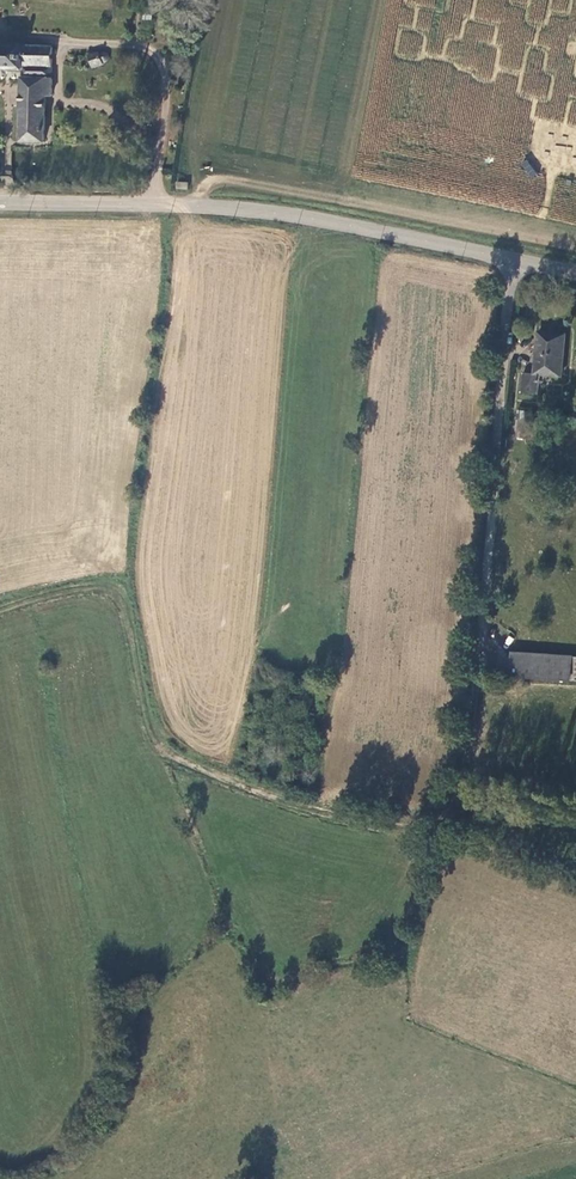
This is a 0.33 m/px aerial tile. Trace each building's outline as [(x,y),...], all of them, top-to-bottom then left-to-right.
[(25,72),(25,67),(53,67),(53,46),(0,45),(0,71),(25,72)] [(100,54),(90,58),(94,71),(104,67),(104,65),(108,64),(110,63),(111,61),(111,57),(109,56),(106,54),(104,54),(101,57),(100,54)] [(23,142),(45,143),(46,96),(52,96),(53,81),(23,80),(23,142)] [(526,160),(520,165),(531,178),(537,173),(526,160)] [(523,393),(539,395),(541,376),(563,377),(567,336),(540,333),(536,375),(525,374),(523,393)] [(532,440),(534,411),(516,409),(513,438),(532,440)] [(511,670),(569,674),(572,650),(512,646),(511,670)]
